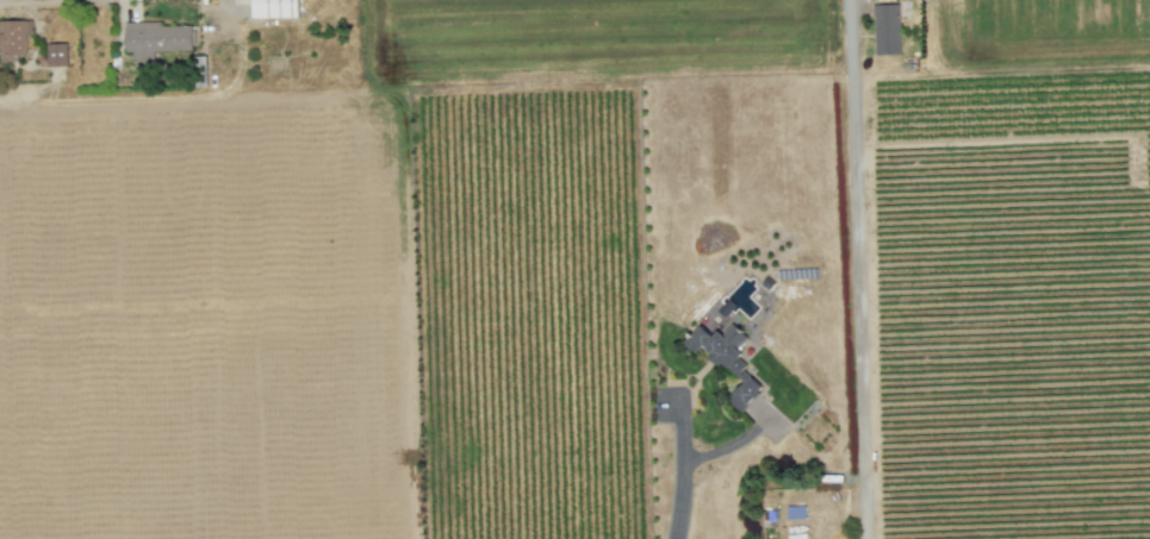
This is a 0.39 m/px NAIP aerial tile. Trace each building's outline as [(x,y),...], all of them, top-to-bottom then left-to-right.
[(299,17),(299,0),(252,0),(252,17),(299,17)] [(874,54),(900,53),(898,3),(873,4),(874,54)] [(0,58),(27,58),(26,33),(31,33),(31,20),(0,20),(0,54),(0,58)] [(194,25),(160,25),(160,21),(125,21),(125,51),(134,51),(134,63),(154,63),(154,50),(194,50),(194,25)] [(47,66),(67,65),(67,42),(47,43),(47,66)] [(743,381),(727,398),(742,411),(764,387),(743,369),(749,363),(735,350),(747,337),(730,321),(715,338),(699,324),(683,342),(695,352),(700,347),(718,363),(720,361),(743,381)]
